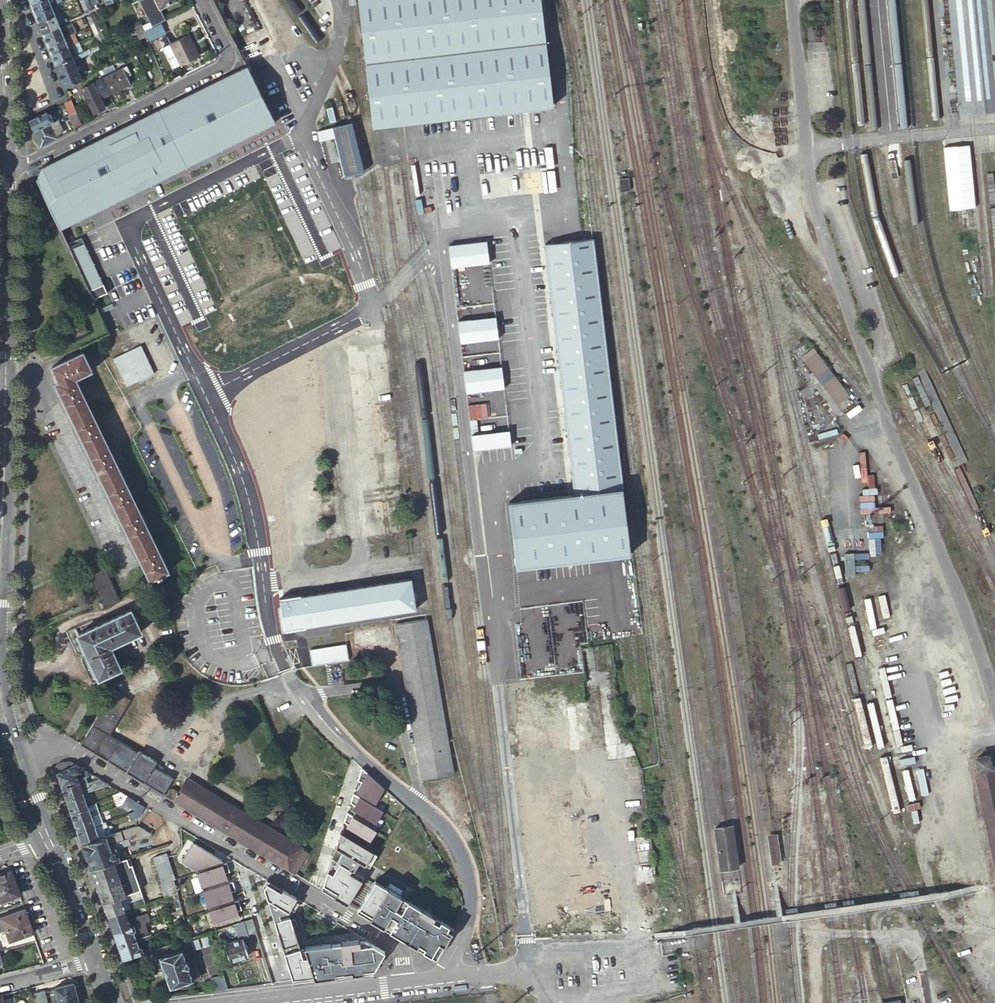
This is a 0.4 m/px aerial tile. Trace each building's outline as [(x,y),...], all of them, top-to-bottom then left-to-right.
[(31,3),(34,10),(34,12),(55,4),(54,0),(39,0),(31,3)] [(176,1),(176,0),(155,0),(159,9),(176,1)] [(373,128),(553,107),(541,0),(358,0),(373,128)] [(961,110),(994,107),(994,0),(951,0),(961,110)] [(55,4),(34,12),(37,19),(38,22),(59,13),(55,4)] [(59,13),(38,22),(41,29),(42,31),(60,24),(64,22),(64,20),(61,13),(59,13)] [(94,13),(88,16),(90,23),(97,20),(94,13)] [(97,20),(90,23),(93,28),(99,25),(97,20)] [(61,28),(44,35),(47,42),(48,45),(73,34),(76,33),(72,23),(61,28)] [(60,24),(42,31),(44,35),(61,28),(60,24)] [(136,42),(143,38),(137,27),(129,30),(132,36),(133,36),(136,42)] [(96,36),(97,39),(104,36),(101,30),(95,33),(96,36)] [(51,52),(52,55),(78,43),(73,34),(48,45),(51,52)] [(192,48),(194,47),(188,35),(186,37),(192,48)] [(99,44),(106,41),(104,36),(97,39),(99,44)] [(199,57),(194,47),(192,48),(186,37),(171,44),(171,45),(174,51),(167,55),(174,69),(181,66),(199,57)] [(55,62),(56,64),(81,52),(78,43),(52,55),(55,62)] [(174,51),(171,45),(164,49),(167,55),(174,51)] [(62,78),(65,87),(82,79),(74,61),(91,53),(90,49),(81,52),(56,64),(62,78)] [(127,65),(122,68),(126,75),(131,73),(127,65)] [(247,66),(245,68),(41,167),(37,181),(42,190),(62,234),(276,126),(247,66)] [(122,68),(102,77),(109,93),(129,83),(126,75),(122,68)] [(109,93),(102,77),(82,87),(94,111),(104,106),(100,98),(109,93)] [(72,99),(71,100),(64,103),(69,114),(76,111),(72,99)] [(50,112),(46,111),(28,120),(31,127),(33,132),(54,121),(58,120),(54,112),(51,113),(50,112)] [(81,124),(76,111),(69,114),(69,115),(74,127),(81,124)] [(40,146),(56,138),(54,135),(63,131),(58,120),(54,121),(33,132),(40,146)] [(351,123),(332,127),(344,177),(364,172),(351,123)] [(949,207),(967,205),(962,150),(944,151),(949,207)] [(282,195),(269,171),(256,176),(269,202),(282,195)] [(226,225),(261,210),(248,184),(214,199),(226,225)] [(310,187),(261,210),(226,225),(149,262),(172,307),(333,232),(310,187)] [(630,555),(622,488),(593,238),(584,240),(544,245),(573,494),(508,502),(516,569),(630,555)] [(347,261),(339,245),(329,250),(337,266),(347,261)] [(360,292),(349,265),(324,277),(337,304),(360,292)] [(97,280),(86,286),(109,334),(119,328),(97,280)] [(83,321),(72,326),(76,337),(88,331),(83,321)] [(105,358),(96,340),(80,347),(83,353),(82,353),(88,366),(105,358)] [(114,357),(127,386),(155,373),(142,345),(114,357)] [(837,405),(850,395),(812,348),(800,358),(837,405)] [(88,366),(82,353),(52,367),(59,382),(56,384),(64,401),(101,479),(129,539),(148,577),(180,562),(88,366)] [(87,574),(101,601),(118,592),(105,565),(87,574)] [(422,611),(417,580),(286,600),(290,634),(321,629),(321,627),(422,611)] [(119,596),(118,592),(101,601),(102,604),(104,607),(121,599),(119,596)] [(143,632),(132,609),(84,632),(95,655),(88,658),(99,681),(126,667),(116,645),(143,632)] [(453,767),(432,619),(402,624),(423,772),(453,767)] [(163,679),(157,667),(123,682),(129,694),(163,679)] [(572,692),(571,682),(553,684),(554,694),(572,692)] [(84,746),(164,796),(175,778),(154,767),(156,762),(111,736),(131,700),(116,692),(84,746)] [(539,747),(551,745),(549,730),(536,732),(539,747)] [(976,771),(994,862),(994,767),(991,768),(988,756),(977,759),(979,770),(976,771)] [(55,768),(56,772),(76,764),(76,763),(74,761),(69,760),(66,760),(62,760),(60,761),(58,763),(55,768)] [(56,772),(66,798),(83,792),(90,790),(108,784),(99,778),(88,782),(80,785),(80,783),(82,782),(81,779),(86,777),(88,776),(87,771),(76,764),(56,772)] [(347,819),(340,845),(331,874),(329,889),(360,912),(441,957),(459,930),(446,921),(371,875),(378,849),(386,790),(366,776),(347,819)] [(304,852),(306,849),(189,778),(175,802),(292,874),(304,852)] [(168,796),(174,800),(178,792),(172,788),(168,796)] [(90,790),(83,792),(87,802),(90,800),(94,799),(90,790)] [(66,798),(70,811),(88,804),(91,803),(90,800),(87,802),(83,792),(66,798)] [(123,804),(127,796),(121,792),(113,795),(118,805),(123,804)] [(131,808),(135,800),(127,796),(123,804),(122,805),(127,811),(130,808),(131,808)] [(136,810),(139,803),(135,800),(131,808),(136,810)] [(88,804),(91,815),(99,812),(95,801),(94,802),(91,803),(88,804)] [(139,815),(145,806),(139,803),(136,810),(127,813),(130,819),(136,816),(139,815)] [(70,811),(73,821),(91,815),(88,804),(70,811)] [(91,815),(95,824),(104,822),(100,812),(99,812),(91,815)] [(73,821),(77,831),(95,824),(91,815),(73,821)] [(77,831),(82,844),(99,838),(96,830),(102,828),(107,826),(105,821),(104,822),(95,824),(77,831)] [(738,867),(731,821),(714,824),(721,870),(738,867)] [(152,834),(137,825),(105,836),(99,838),(82,844),(90,868),(114,861),(122,858),(121,854),(118,855),(116,850),(115,849),(114,848),(112,848),(110,849),(108,844),(128,838),(130,843),(151,836),(152,834)] [(99,838),(105,836),(102,828),(96,830),(99,838)] [(777,835),(768,836),(771,865),(781,864),(777,835)] [(130,844),(130,843),(128,838),(108,844),(110,849),(112,848),(114,848),(115,849),(116,850),(118,855),(121,854),(119,848),(130,844)] [(240,922),(243,921),(227,861),(195,842),(180,860),(198,871),(212,930),(240,922)] [(173,880),(175,879),(167,852),(153,856),(162,883),(160,883),(164,898),(177,894),(173,880)] [(145,904),(129,856),(122,858),(114,861),(126,894),(130,908),(145,904)] [(126,894),(114,861),(90,868),(102,902),(126,894)] [(11,871),(0,875),(0,888),(15,883),(11,871)] [(0,888),(0,900),(0,901),(19,894),(15,883),(0,888)] [(302,901),(269,883),(265,888),(295,982),(381,971),(391,954),(368,942),(356,942),(353,936),(309,945),(297,915),(302,901)] [(129,909),(130,908),(126,894),(102,902),(107,915),(129,909)] [(5,929),(29,921),(24,909),(0,918),(0,931),(5,929)] [(107,915),(112,931),(134,925),(143,922),(149,920),(146,913),(132,918),(129,909),(107,915)] [(247,934),(248,933),(256,931),(252,918),(243,921),(247,934)] [(8,940),(33,933),(29,921),(5,929),(8,940)] [(239,923),(234,925),(240,938),(249,934),(248,933),(247,934),(243,921),(240,922),(241,923),(239,923)] [(112,931),(117,945),(135,939),(134,936),(140,934),(146,932),(143,922),(134,925),(112,931)] [(230,961),(249,955),(244,938),(225,944),(230,961)] [(122,959),(143,952),(141,948),(141,947),(140,946),(139,946),(137,946),(136,942),(135,939),(117,945),(122,959)] [(192,978),(201,975),(197,965),(190,967),(186,958),(185,958),(182,948),(159,957),(170,989),(193,980),(192,978)] [(210,978),(213,991),(228,989),(223,975),(210,978)] [(54,988),(57,1002),(77,997),(73,984),(54,988)] [(36,1002),(46,1002),(43,991),(33,993),(36,1002)]
